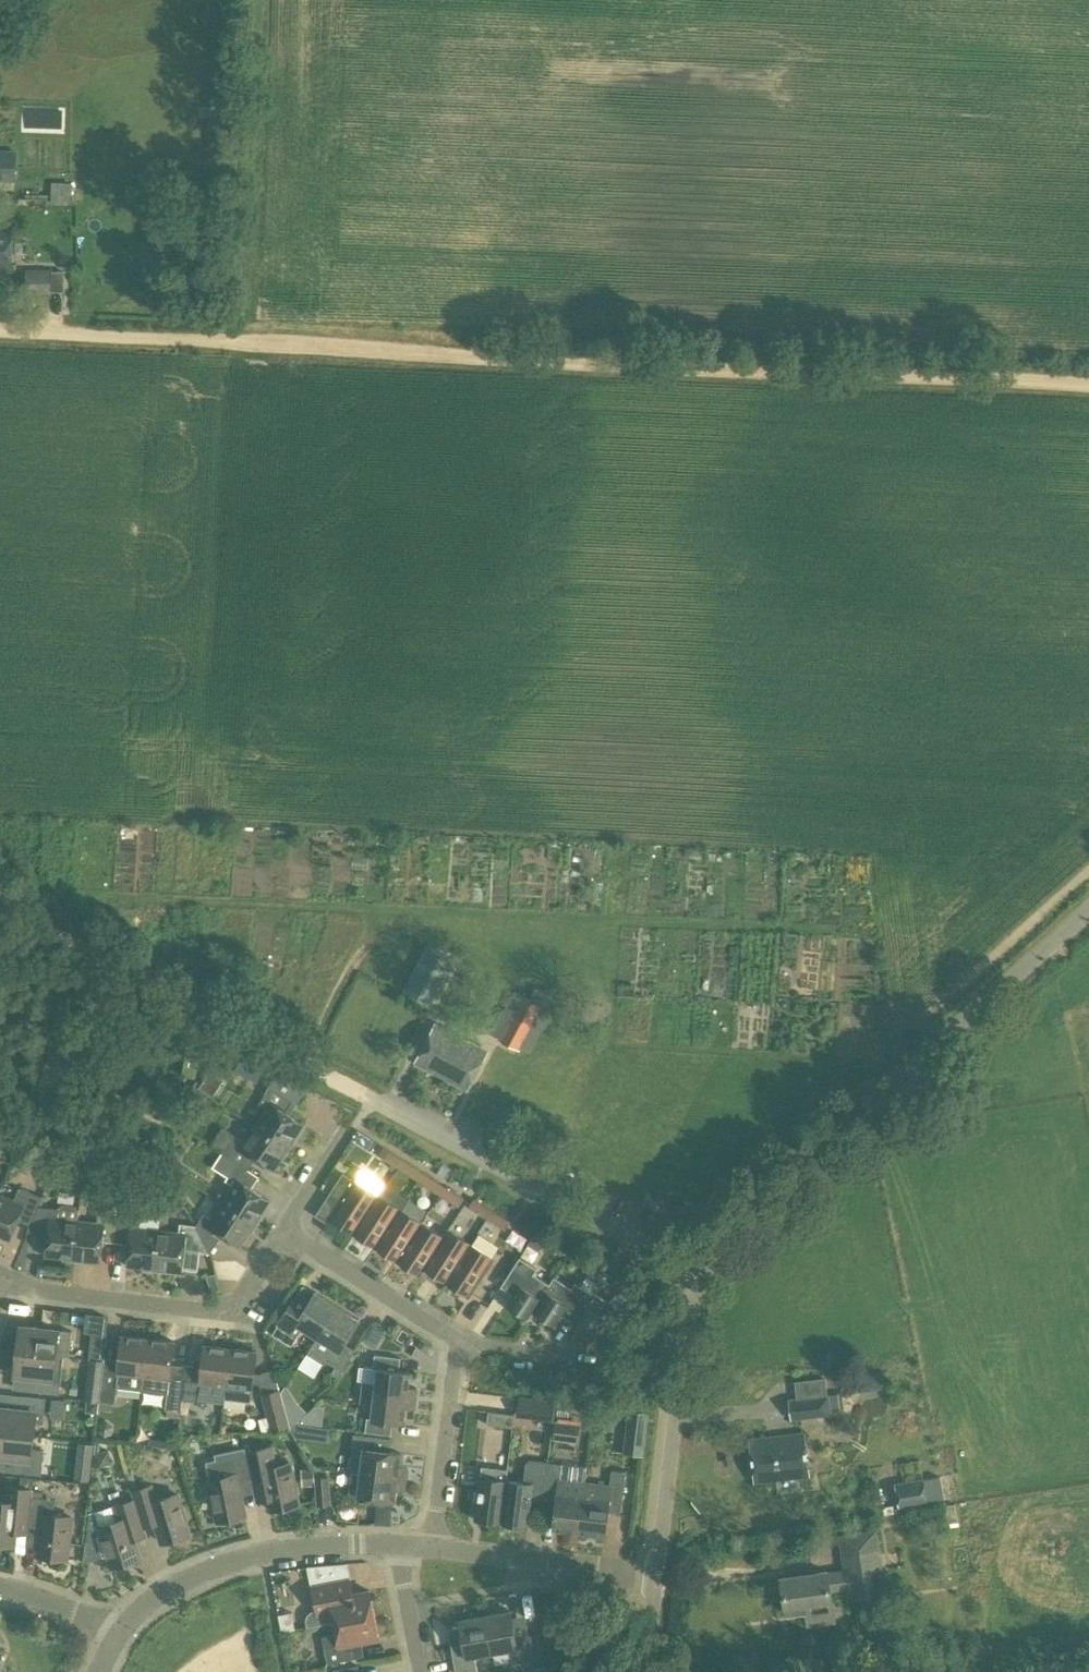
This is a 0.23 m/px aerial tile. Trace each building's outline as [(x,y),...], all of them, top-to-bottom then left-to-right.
[(17,151),(0,151),(0,181),(16,182),(17,151)] [(12,273),(12,229),(0,229),(0,273),(12,273)] [(66,288),(66,270),(54,270),(54,288),(66,288)] [(48,293),(49,271),(29,271),(29,293),(48,293)] [(432,1005),(455,960),(426,945),(403,991),(432,1005)] [(541,1005),(547,994),(535,988),(530,1000),(513,991),(503,1009),(502,1009),(490,1032),(500,1037),(498,1040),(519,1051),(521,1047),(530,1052),(552,1012),(541,1005)] [(467,1088),(486,1051),(435,1024),(416,1061),(467,1088)] [(267,1109),(255,1126),(291,1149),(294,1144),(291,1143),(304,1124),(285,1111),(300,1088),(277,1074),(265,1093),(266,1093),(259,1104),(267,1109)] [(210,1146),(222,1153),(226,1156),(237,1163),(248,1170),(255,1159),(274,1171),(286,1152),(288,1153),(291,1149),(255,1126),(245,1143),(221,1128),(210,1146)] [(0,1134),(0,1146),(11,1152),(19,1138),(3,1129),(0,1134)] [(398,1168),(404,1160),(383,1147),(378,1155),(398,1168)] [(222,1153),(213,1168),(228,1177),(225,1181),(233,1186),(222,1203),(258,1225),(260,1221),(258,1219),(270,1200),(252,1188),(259,1177),(248,1170),(237,1163),(226,1156),(222,1153)] [(418,1181),(423,1172),(404,1160),(398,1168),(418,1181)] [(438,1193),(443,1185),(423,1172),(418,1181),(438,1193)] [(328,1195),(341,1203),(331,1219),(353,1233),(378,1195),(355,1180),(353,1184),(341,1176),(328,1195)] [(443,1185),(438,1193),(458,1207),(464,1198),(443,1185)] [(38,1207),(42,1197),(19,1187),(14,1200),(0,1194),(0,1236),(10,1241),(18,1220),(30,1225),(38,1207)] [(399,1210),(400,1209),(378,1195),(353,1233),(375,1247),(398,1212),(399,1210)] [(487,1219),(492,1210),(474,1198),(468,1207),(487,1219)] [(255,1229),(258,1225),(222,1203),(211,1219),(204,1214),(196,1226),(210,1254),(222,1235),(240,1247),(252,1228),(255,1229)] [(79,1210),(75,1206),(62,1205),(58,1209),(38,1207),(30,1225),(28,1232),(48,1234),(45,1256),(68,1259),(68,1261),(72,1262),(77,1221),(79,1210)] [(419,1227),(422,1223),(400,1209),(399,1210),(398,1212),(375,1247),(397,1261),(419,1227)] [(492,1210),(487,1219),(505,1230),(511,1221),(492,1210)] [(116,1243),(119,1217),(98,1214),(97,1223),(77,1221),(72,1262),(77,1263),(78,1260),(101,1263),(103,1241),(116,1243)] [(154,1272),(159,1230),(139,1228),(140,1219),(119,1217),(116,1243),(129,1244),(127,1266),(149,1269),(149,1271),(154,1272)] [(424,1269),(443,1237),(422,1223),(419,1227),(397,1261),(420,1276),(424,1269)] [(210,1254),(196,1226),(180,1224),(179,1233),(159,1230),(154,1272),(159,1272),(160,1270),(182,1273),(183,1269),(197,1271),(200,1253),(210,1254)] [(446,1283),(471,1244),(448,1230),(443,1237),(424,1269),(446,1283)] [(539,1251),(545,1242),(534,1235),(528,1244),(539,1251)] [(468,1297),(493,1259),(471,1244),(446,1283),(468,1297)] [(534,1313),(550,1284),(534,1274),(538,1269),(520,1257),(501,1287),(512,1294),(505,1305),(529,1320),(534,1313)] [(597,1283),(603,1274),(593,1267),(587,1276),(597,1283)] [(215,1273),(206,1276),(211,1292),(220,1289),(215,1273)] [(573,1322),(592,1293),(576,1282),(572,1288),(555,1277),(550,1284),(534,1313),(556,1327),(563,1316),(573,1322)] [(643,1290),(632,1283),(626,1292),(637,1299),(643,1290)] [(573,1322),(570,1326),(594,1341),(601,1330),(612,1337),(631,1308),(613,1296),(610,1302),(593,1291),(592,1293),(573,1322)] [(309,1302),(298,1296),(273,1334),(292,1346),(303,1329),(317,1337),(317,1338),(337,1306),(315,1292),(309,1302)] [(317,1338),(317,1337),(307,1354),(322,1363),(324,1359),(336,1366),(330,1375),(336,1379),(342,1370),(343,1371),(355,1350),(344,1343),(359,1320),(337,1306),(317,1338)] [(365,1339),(376,1344),(384,1326),(373,1321),(365,1339)] [(17,1351),(56,1355),(71,1357),(74,1332),(24,1326),(21,1351),(17,1350),(17,1351)] [(93,1332),(90,1359),(103,1361),(106,1334),(93,1332)] [(99,1402),(115,1404),(118,1387),(142,1390),(143,1386),(144,1376),(148,1339),(122,1336),(118,1368),(103,1366),(99,1402)] [(143,1386),(142,1390),(167,1393),(165,1410),(181,1412),(183,1400),(186,1376),(171,1374),(174,1342),(148,1339),(144,1376),(143,1386)] [(226,1385),(231,1349),(205,1346),(201,1376),(186,1375),(186,1376),(183,1400),(199,1402),(201,1382),(226,1385)] [(231,1349),(226,1385),(252,1389),(257,1352),(231,1349)] [(56,1356),(56,1355),(17,1351),(14,1376),(35,1379),(33,1392),(59,1394),(61,1381),(62,1369),(51,1368),(52,1356),(56,1356)] [(375,1394),(416,1399),(417,1388),(409,1387),(411,1373),(399,1371),(401,1358),(375,1355),(373,1368),(364,1367),(361,1392),(375,1394)] [(891,1386),(888,1369),(871,1372),(873,1384),(879,1388),(891,1386)] [(97,1402),(99,1385),(87,1384),(85,1400),(97,1402)] [(279,1389),(261,1394),(261,1397),(270,1431),(271,1431),(289,1426),(284,1406),(279,1389)] [(415,1409),(416,1399),(375,1394),(361,1392),(360,1403),(374,1404),(372,1419),(367,1418),(365,1432),(391,1435),(393,1422),(405,1423),(407,1408),(415,1409)] [(791,1420),(831,1416),(829,1395),(789,1399),(791,1420)] [(34,1436),(34,1435),(30,1435),(32,1423),(43,1424),(44,1412),(46,1398),(20,1396),(18,1409),(0,1407),(0,1432),(34,1436)] [(555,1400),(537,1397),(534,1419),(552,1421),(555,1400)] [(87,1401),(86,1407),(90,1412),(97,1413),(98,1402),(87,1401)] [(297,1401),(284,1406),(289,1426),(290,1429),(295,1424),(307,1411),(297,1401)] [(558,1405),(557,1415),(568,1416),(569,1406),(558,1405)] [(488,1411),(487,1424),(513,1427),(514,1414),(488,1411)] [(649,1413),(631,1411),(629,1429),(647,1431),(649,1413)] [(577,1442),(579,1424),(555,1421),(553,1439),(577,1442)] [(34,1436),(0,1432),(0,1458),(17,1460),(15,1473),(41,1476),(43,1462),(44,1450),(33,1449),(34,1436)] [(756,1480),(808,1474),(804,1433),(751,1439),(756,1480)] [(390,1452),(392,1439),(355,1434),(353,1449),(355,1449),(354,1457),(350,1458),(349,1467),(352,1469),(352,1472),(362,1473),(406,1478),(407,1471),(403,1470),(400,1466),(401,1453),(390,1452)] [(186,1448),(191,1443),(190,1435),(178,1436),(178,1448),(186,1448)] [(93,1444),(78,1443),(77,1455),(92,1457),(93,1444)] [(247,1457),(252,1484),(256,1503),(269,1500),(271,1511),(299,1505),(290,1463),(276,1466),(272,1447),(246,1452),(247,1457)] [(218,1521),(245,1516),(239,1487),(252,1484),(247,1457),(246,1452),(245,1448),(215,1454),(216,1460),(206,1462),(218,1521)] [(530,1460),(526,1463),(524,1483),(506,1481),(501,1523),(527,1526),(531,1497),(544,1499),(544,1497),(547,1475),(548,1462),(530,1460)] [(584,1495),(586,1482),(561,1479),(562,1464),(548,1462),(547,1475),(544,1497),(557,1498),(553,1529),(579,1532),(584,1495)] [(506,1481),(508,1470),(482,1467),(481,1478),(480,1478),(475,1520),(501,1523),(506,1481)] [(315,1485),(314,1468),(301,1469),(302,1486),(315,1485)] [(584,1495),(579,1532),(605,1535),(609,1505),(622,1506),(626,1472),(612,1470),(610,1484),(586,1482),(584,1495)] [(405,1486),(406,1478),(362,1473),(352,1472),(349,1496),(355,1505),(362,1505),(363,1497),(396,1501),(397,1489),(401,1486),(405,1486)] [(329,1475),(315,1476),(317,1504),(331,1503),(329,1475)] [(900,1509),(928,1504),(924,1479),(896,1483),(900,1509)] [(29,1525),(30,1517),(32,1497),(33,1490),(11,1487),(9,1503),(0,1502),(0,1544),(14,1546),(15,1533),(28,1535),(29,1525)] [(141,1518),(144,1526),(145,1526),(156,1523),(162,1543),(189,1535),(177,1494),(150,1502),(146,1488),(133,1492),(135,1500),(141,1518)] [(32,1497),(30,1517),(29,1525),(42,1527),(39,1556),(67,1559),(71,1517),(44,1514),(45,1499),(32,1497)] [(147,1535),(145,1526),(144,1526),(141,1518),(135,1500),(111,1507),(116,1522),(100,1527),(112,1567),(139,1559),(133,1539),(147,1535)] [(87,1531),(100,1527),(95,1512),(88,1514),(86,1531),(87,1531)] [(876,1530),(840,1535),(845,1569),(781,1577),(785,1608),(833,1601),(832,1591),(846,1589),(847,1597),(885,1592),(876,1530)] [(341,1581),(337,1564),(313,1566),(317,1586),(341,1581)] [(335,1622),(375,1615),(370,1591),(352,1594),(349,1580),(341,1581),(317,1586),(313,1587),(317,1610),(311,1611),(307,1614),(306,1620),(307,1626),(335,1621),(335,1622)] [(486,1616),(492,1653),(509,1650),(511,1664),(532,1660),(528,1636),(516,1639),(511,1611),(486,1616)] [(375,1615),(335,1622),(337,1635),(323,1637),(327,1663),(356,1658),(353,1644),(379,1639),(375,1615)] [(492,1653),(486,1616),(460,1620),(465,1648),(452,1650),(456,1671),(474,1671),(478,1671),(475,1656),(492,1653)] [(35,1635),(38,1641),(46,1644),(52,1640),(46,1629),(35,1635)]
